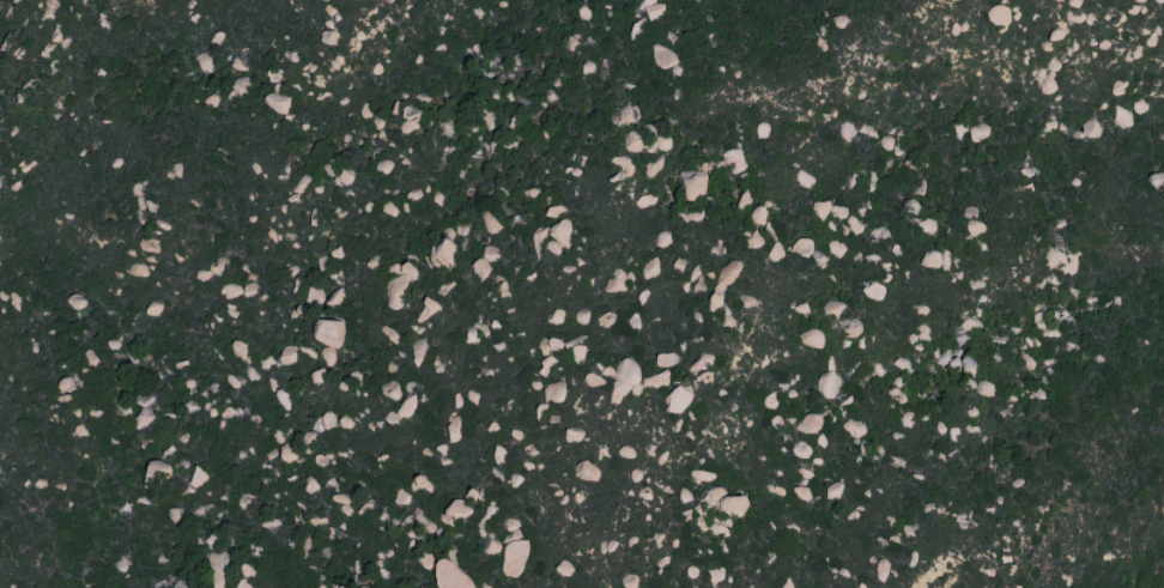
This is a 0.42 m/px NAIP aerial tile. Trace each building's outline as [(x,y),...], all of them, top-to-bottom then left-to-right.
[(638,9),(647,9),(647,17),(665,18),(665,2),(659,2),(659,0),(638,0),(638,9)] [(746,168),(737,147),(721,154),(730,175),(746,168)] [(812,220),(828,219),(828,201),(812,202),(812,220)] [(811,255),(813,240),(793,237),(791,252),(811,255)] [(313,343),(339,345),(341,322),(315,320),(313,343)] [(797,334),(802,349),(823,344),(819,328),(797,334)] [(663,406),(681,416),(693,393),(675,384),(663,406)] [(144,482),(167,486),(170,465),(148,461),(144,482)] [(205,472),(193,467),(180,494),(192,499),(205,472)]
